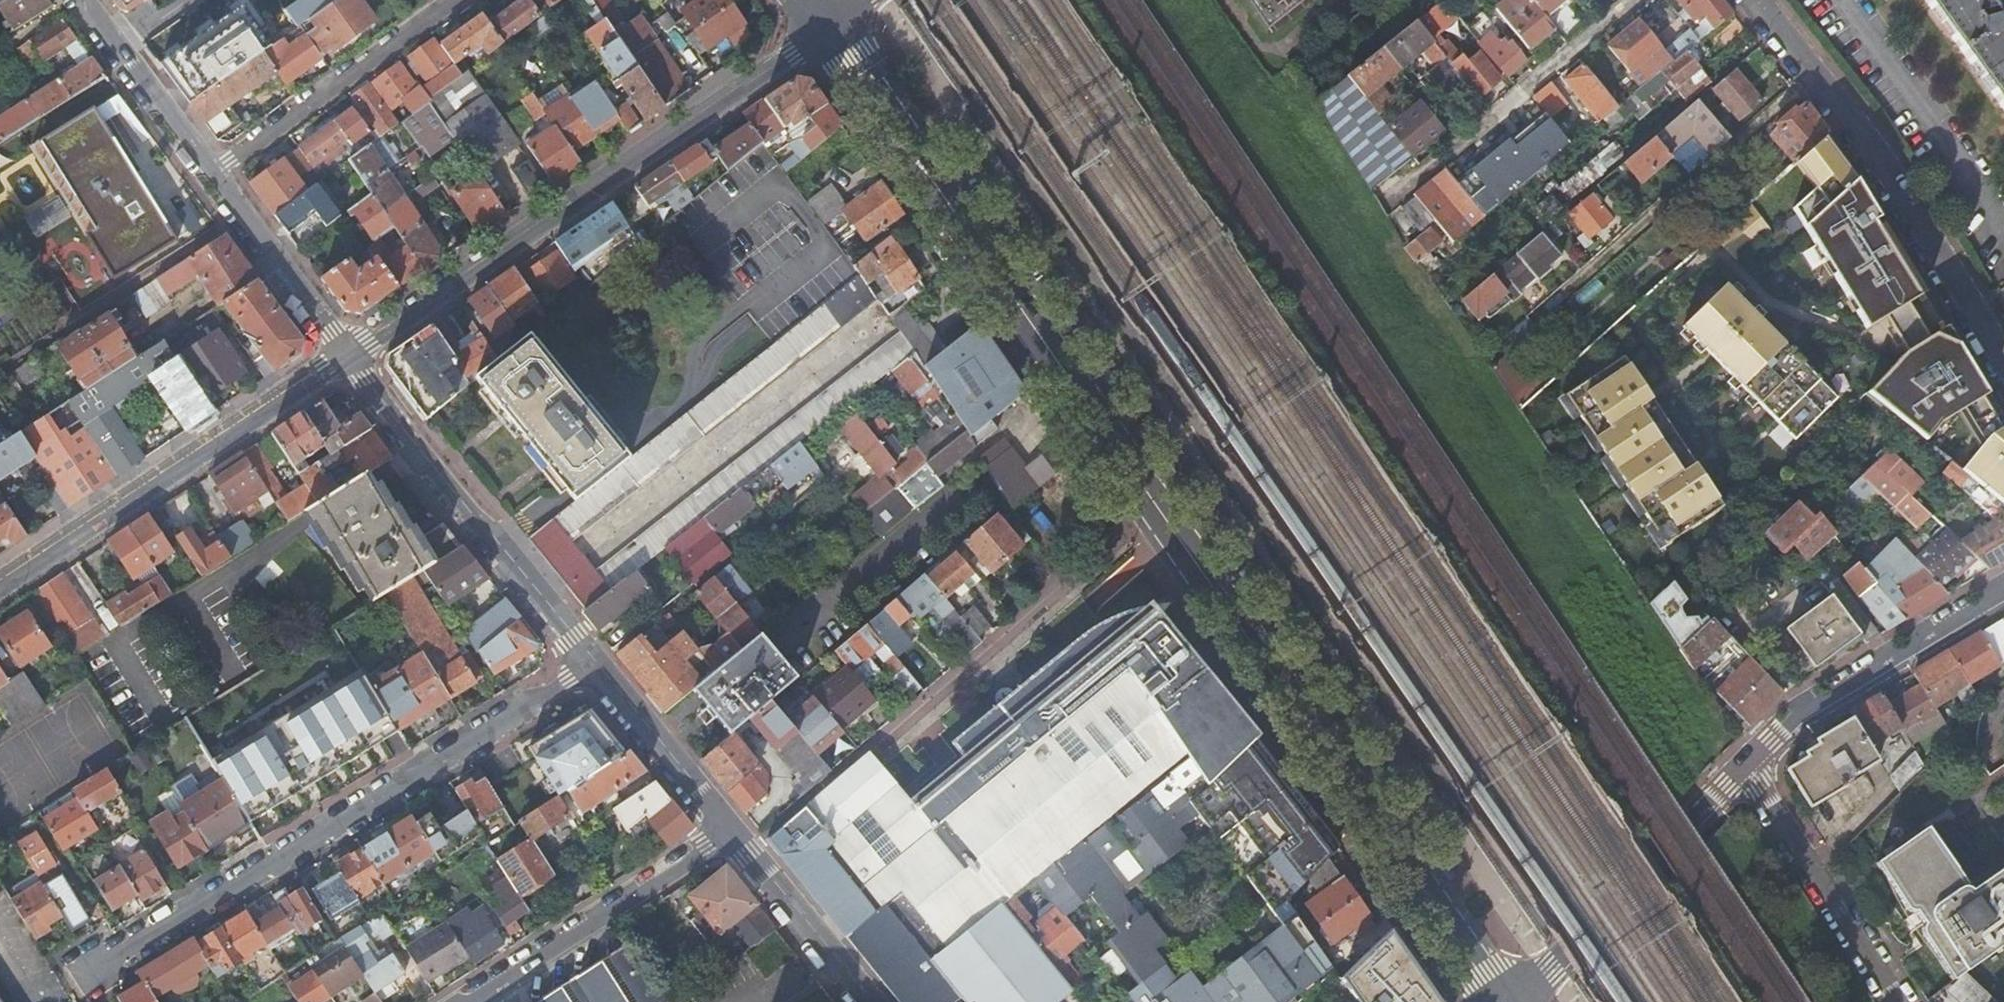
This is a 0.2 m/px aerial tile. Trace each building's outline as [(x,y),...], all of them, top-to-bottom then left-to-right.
[(48,0),(11,0),(0,7),(0,14),(13,34),(54,8),(49,2),(48,0)] [(120,12),(129,12),(147,0),(112,0),(113,2),(120,12)] [(285,10),(298,29),(300,28),(317,16),(332,6),(340,0),(300,0),(285,10)] [(300,28),(306,36),(322,59),(331,71),(349,58),(340,46),(357,34),(374,22),(358,0),(340,0),(332,6),(317,16),(300,28)] [(426,3),(423,0),(419,0),(414,3),(418,9),(426,3)] [(563,0),(544,0),(546,3),(533,12),(538,19),(546,13),(563,0)] [(606,0),(590,0),(603,20),(610,30),(615,27),(621,22),(606,0)] [(731,7),(727,0),(700,0),(682,13),(694,32),(731,7)] [(1267,30),(1270,36),(1315,0),(1247,0),(1267,30)] [(1457,17),(1444,0),(1440,0),(1417,19),(1433,40),(1446,55),(1465,80),(1478,96),(1484,91),(1488,87),(1499,78),(1477,50),(1466,60),(1459,52),(1457,54),(1446,40),(1444,41),(1438,33),(1457,17)] [(1512,20),(1521,12),(1512,0),(1496,0),(1512,20)] [(1533,3),(1547,20),(1562,8),(1559,5),(1565,0),(1531,0),(1533,3)] [(1721,0),(1676,0),(1695,24),(1698,22),(1701,25),(1691,34),(1686,36),(1666,52),(1674,61),(1698,41),(1732,13),(1721,0)] [(2003,108),(2003,8),(2001,0),(1999,0),(1991,4),(1988,0),(1926,0),(2003,108)] [(522,31),(538,19),(533,12),(528,5),(526,2),(510,13),(495,25),(507,42),(522,31)] [(1512,20),(1507,23),(1528,49),(1553,27),(1547,20),(1533,3),(1521,12),(1512,20)] [(744,25),(731,7),(694,32),(707,51),(727,37),(734,47),(749,36),(742,26),(744,25)] [(249,37),(262,55),(263,55),(283,41),(283,40),(298,29),(285,10),(270,19),(271,21),(249,37)] [(665,15),(656,22),(671,41),(681,34),(665,15)] [(499,48),(503,45),(483,17),(462,32),(440,48),(451,64),(454,67),(460,63),(480,48),(487,57),(499,48)] [(618,32),(615,27),(610,30),(665,108),(689,91),(690,91),(637,18),(618,32)] [(1661,45),(1639,18),(1606,45),(1641,87),(1674,61),(1666,52),(1661,45)] [(1417,19),(1404,29),(1382,46),(1399,68),(1403,64),(1433,40),(1417,19)] [(665,108),(610,30),(603,20),(585,33),(618,82),(613,85),(616,90),(622,86),(646,121),(665,108)] [(79,42),(64,21),(32,42),(42,58),(46,64),(79,42)] [(171,38),(180,32),(174,24),(165,30),(171,38)] [(190,105),(215,88),(258,58),(239,30),(170,78),(180,92),(190,105)] [(707,51),(694,32),(684,39),(698,57),(707,51)] [(1478,42),(1506,76),(1525,60),(1511,40),(1501,47),(1490,32),(1478,42)] [(283,41),(263,55),(278,75),(282,79),(286,85),(304,72),(322,59),(306,36),(288,48),(283,41)] [(1705,49),(1698,41),(1674,61),(1641,87),(1634,93),(1642,103),(1667,82),(1674,90),(1699,69),(1699,68),(1693,60),(1705,49)] [(30,66),(42,58),(32,42),(19,49),(30,66)] [(450,72),(455,68),(454,67),(451,64),(448,66),(432,42),(420,51),(408,60),(425,84),(447,67),(450,72)] [(1399,68),(1382,46),(1347,74),(1356,86),(1378,113),(1392,102),(1378,85),(1399,68)] [(2,70),(16,60),(12,54),(0,62),(0,67),(2,70)] [(215,88),(233,113),(239,109),(235,104),(257,90),(278,75),(263,55),(262,55),(258,58),(215,88)] [(1446,96),(1465,80),(1446,55),(1426,72),(1446,96)] [(106,78),(93,60),(58,82),(71,100),(106,78)] [(467,72),(468,71),(460,63),(454,67),(455,68),(461,77),(467,72)] [(1596,82),(1582,65),(1563,80),(1598,123),(1616,108),(1596,82)] [(428,102),(421,93),(415,83),(411,85),(398,67),(385,76),(372,85),(391,111),(403,102),(412,114),(427,102),(428,102)] [(450,72),(447,67),(425,84),(428,88),(450,72)] [(428,102),(461,77),(455,68),(450,72),(428,88),(421,93),(428,102)] [(1708,81),(1699,69),(1674,90),(1684,101),(1708,81)] [(1737,120),(1760,100),(1734,69),(1711,89),(1737,120)] [(481,92),(467,72),(461,77),(428,102),(427,102),(442,123),(481,92)] [(1347,74),(1328,90),(1337,101),(1356,86),(1347,74)] [(778,91),(763,100),(783,129),(789,125),(793,131),(809,119),(828,105),(811,81),(797,78),(778,91)] [(286,85),(282,79),(271,86),(275,91),(268,96),(277,110),(295,97),(286,85)] [(38,121),(71,100),(58,82),(25,103),(38,121)] [(1550,82),(1531,97),(1544,113),(1548,118),(1567,103),(1550,82)] [(595,136),(619,120),(601,94),(594,84),(581,93),(579,90),(568,97),(595,136)] [(1407,160),(1411,156),(1412,156),(1389,127),(1385,121),(1378,113),(1356,86),(1337,101),(1370,142),(1371,142),(1384,130),(1407,160)] [(235,129),(242,125),(236,117),(233,113),(215,88),(190,105),(209,129),(218,141),(235,129)] [(369,134),(375,142),(377,140),(395,126),(368,88),(360,93),(353,99),(375,129),(369,134)] [(627,133),(639,125),(624,104),(606,90),(601,94),(619,120),(627,133)] [(1328,90),(1314,101),(1351,157),(1371,188),(1380,181),(1357,153),(1370,142),(1337,101),(1328,90)] [(478,175),(519,147),(481,92),(442,123),(453,139),(462,152),(478,175)] [(545,114),(532,95),(522,102),(535,121),(545,114)] [(572,152),(595,136),(568,97),(558,104),(560,109),(548,118),(555,128),(572,152)] [(1729,138),(1696,99),(1654,136),(1670,156),(1687,175),(1729,138)] [(783,129),(763,100),(753,107),(743,114),(750,124),(764,142),(768,149),(787,135),(783,129)] [(400,123),(418,149),(421,147),(428,158),(453,139),(442,123),(427,102),(412,114),(400,123)] [(1398,110),(1392,102),(1378,113),(1385,121),(1398,110)] [(38,121),(25,103),(0,119),(0,137),(4,143),(38,121)] [(1419,104),(1389,127),(1412,156),(1441,132),(1419,104)] [(837,120),(828,105),(809,119),(815,127),(802,138),(792,142),(789,144),(796,153),(801,159),(842,127),(837,120)] [(1598,123),(1581,137),(1588,145),(1608,128),(1607,127),(1626,112),(1620,105),(1616,108),(1598,123)] [(1827,132),(1805,105),(1771,136),(1798,167),(1830,141),(1827,132)] [(130,168),(93,111),(40,144),(95,232),(87,237),(115,280),(177,241),(130,168)] [(351,147),(369,134),(352,111),(344,117),(335,124),(348,142),(351,147)] [(242,125),(247,132),(253,128),(242,113),(236,117),(242,125)] [(1548,118),(1544,113),(1457,184),(1444,169),(1412,195),(1415,198),(1433,219),(1453,242),(1570,146),(1548,118)] [(548,118),(545,114),(535,121),(536,122),(532,125),(539,135),(529,142),(531,145),(555,128),(548,118)] [(789,125),(783,129),(787,135),(792,142),(802,138),(815,127),(809,119),(793,131),(789,125)] [(348,142),(335,124),(317,137),(299,150),(312,168),(316,174),(329,164),(325,159),(330,155),(340,148),(348,142)] [(729,171),(764,142),(750,124),(715,150),(729,171)] [(568,174),(581,164),(572,152),(555,128),(531,145),(527,147),(553,184),(568,174)] [(1384,130),(1371,142),(1393,171),(1407,160),(1384,130)] [(1670,156),(1654,136),(1623,162),(1627,168),(1640,182),(1670,156)] [(357,155),(348,162),(365,186),(395,165),(377,140),(375,142),(357,155)] [(1928,306),(1830,141),(1798,167),(1817,193),(1796,214),(1873,337),(1892,326),(1913,314),(1928,306)] [(773,155),(768,149),(764,142),(729,171),(694,199),(678,212),(672,217),(774,343),(860,275),(852,264),(822,223),(805,200),(785,172),(780,165),(773,155)] [(1357,153),(1380,181),(1392,172),(1393,171),(1371,142),(1370,142),(1357,153)] [(261,199),(275,218),(307,194),(307,193),(297,179),(312,168),(299,150),(295,144),(281,153),(283,161),(270,170),(250,184),(261,199)] [(670,163),(683,182),(710,163),(698,144),(687,152),(670,163)] [(343,151),(340,148),(330,155),(333,159),(343,151)] [(365,186),(371,195),(382,212),(403,198),(388,176),(402,166),(407,169),(419,160),(414,152),(395,165),(365,186)] [(801,159),(796,153),(780,165),(785,172),(801,159)] [(325,159),(329,164),(334,160),(333,159),(330,155),(325,159)] [(531,199),(547,188),(529,160),(512,172),(531,199)] [(1627,168),(1623,162),(1618,166),(1622,172),(1627,168)] [(667,193),(678,212),(694,199),(683,182),(670,163),(636,187),(651,210),(663,202),(660,198),(667,193)] [(478,175),(452,192),(480,233),(498,221),(506,215),(478,175)] [(403,198),(382,212),(394,229),(401,238),(421,224),(409,206),(437,186),(431,177),(408,195),(403,198)] [(55,179),(35,192),(50,217),(71,204),(55,179)] [(908,222),(880,182),(862,195),(842,209),(864,241),(896,219),(901,227),(908,222)] [(826,185),(805,200),(822,223),(842,209),(826,185)] [(1620,211),(1600,187),(1591,194),(1612,218),(1620,211)] [(282,227),(288,236),(322,209),(312,195),(316,192),(313,188),(307,193),(307,194),(275,218),(282,227)] [(1584,232),(1577,238),(1585,248),(1592,242),(1589,238),(1612,218),(1591,194),(1568,213),(1584,232)] [(371,195),(347,213),(351,219),(355,216),(364,230),(374,243),(379,240),(394,229),(382,212),(371,195)] [(1420,231),(1433,219),(1415,198),(1401,209),(1420,231)] [(555,242),(571,266),(601,246),(630,226),(613,202),(584,222),(555,242)] [(842,209),(822,223),(852,264),(871,250),(864,241),(842,209)] [(864,241),(871,250),(889,237),(901,227),(896,219),(864,241)] [(1724,237),(1735,250),(1754,235),(1743,221),(1724,237)] [(1561,234),(1552,223),(1540,233),(1550,244),(1561,234)] [(421,224),(401,238),(401,239),(424,272),(445,258),(421,224)] [(1423,267),(1433,258),(1430,253),(1441,243),(1429,230),(1409,246),(1419,261),(1423,267)] [(1489,277),(1462,300),(1478,320),(1484,315),(1487,318),(1490,318),(1510,301),(1512,302),(1520,295),(1519,293),(1561,257),(1550,244),(1540,233),(1523,248),(1525,251),(1495,276),(1493,274),(1489,277)] [(258,280),(225,236),(156,281),(159,286),(134,301),(147,320),(171,304),(168,298),(197,279),(204,282),(219,306),(222,303),(258,280)] [(871,250),(852,264),(860,275),(865,283),(882,271),(904,303),(924,288),(906,263),(889,237),(871,250)] [(401,251),(381,265),(399,289),(415,278),(424,272),(401,239),(395,243),(401,251)] [(388,252),(379,240),(374,243),(368,247),(377,259),(378,260),(388,252)] [(1402,251),(1414,266),(1419,261),(1409,246),(1402,251)] [(542,299),(575,277),(559,252),(526,273),(542,299)] [(358,272),(350,261),(322,281),(346,314),(359,316),(379,302),(399,289),(381,265),(378,260),(377,259),(358,272)] [(534,305),(545,322),(550,318),(517,268),(504,277),(489,287),(511,320),(534,305)] [(865,283),(860,275),(774,343),(630,458),(575,502),(528,539),(557,575),(575,596),(585,610),(636,571),(666,547),(704,517),(741,488),(799,442),(803,440),(870,387),(891,369),(915,351),(901,331),(594,572),(590,567),(581,556),(571,542),(877,299),(865,283)] [(268,293),(258,280),(222,303),(260,354),(256,357),(259,361),(255,364),(266,379),(300,356),(305,341),(268,293)] [(48,285),(32,295),(52,326),(68,316),(48,285)] [(500,334),(514,324),(511,320),(489,287),(477,295),(475,297),(500,334)] [(1800,444),(1840,402),(1733,293),(1687,334),(1800,444)] [(889,315),(901,331),(915,351),(916,351),(924,363),(945,348),(929,325),(920,332),(901,305),(889,315)] [(60,348),(87,391),(104,380),(101,375),(110,369),(113,374),(136,359),(119,332),(125,328),(120,321),(122,320),(117,312),(60,348)] [(169,335),(176,349),(221,328),(215,314),(169,335)] [(2003,507),(2003,422),(1951,336),(1933,346),(1913,314),(1892,326),(1913,362),(1877,404),(1935,449),(1945,432),(1964,423),(1984,457),(1966,477),(2003,507)] [(442,319),(431,327),(448,352),(458,345),(442,319)] [(452,359),(455,363),(465,379),(479,367),(483,373),(499,359),(473,322),(469,324),(479,340),(452,359)] [(1002,359),(977,323),(945,348),(924,363),(935,380),(967,430),(970,437),(991,420),(1018,397),(1025,392),(1002,359)] [(227,327),(176,360),(204,402),(225,388),(245,375),(254,387),(266,379),(255,364),(227,327)] [(415,406),(426,419),(456,395),(440,373),(455,363),(452,359),(448,352),(431,327),(390,354),(388,369),(415,406)] [(575,502),(630,458),(530,334),(523,339),(499,359),(483,373),(476,379),(488,393),(521,434),(530,445),(566,490),(575,502)] [(87,391),(68,402),(85,428),(118,477),(131,469),(144,460),(110,410),(160,378),(192,428),(213,414),(204,402),(176,360),(164,341),(136,359),(113,374),(104,380),(87,391)] [(924,363),(916,351),(892,370),(902,384),(914,397),(935,380),(924,363)] [(1491,368),(1519,409),(1557,375),(1551,367),(1528,385),(1504,356),(1491,368)] [(1627,358),(1569,394),(1619,477),(1677,438),(1627,358)] [(440,373),(456,395),(468,384),(465,379),(455,363),(440,373)] [(101,375),(104,380),(113,374),(110,369),(101,375)] [(1031,401),(1025,392),(1018,397),(1024,406),(1031,401)] [(521,434),(488,393),(484,396),(500,417),(517,437),(521,434)] [(1038,411),(1031,401),(1024,406),(1031,416),(1038,411)] [(323,447),(329,455),(370,429),(364,422),(359,415),(338,428),(321,402),(303,414),(323,447)] [(287,424),(271,435),(298,475),(308,469),(302,460),(323,447),(303,414),(287,424)] [(893,434),(881,444),(880,442),(882,441),(881,439),(879,441),(857,414),(841,427),(880,477),(897,463),(893,458),(905,449),(893,434)] [(44,418),(43,419),(20,433),(37,458),(39,462),(43,468),(70,509),(118,477),(85,428),(71,437),(66,429),(55,436),(44,418)] [(862,515),(880,538),(944,486),(937,477),(997,428),(991,420),(970,437),(967,430),(928,462),(902,483),(895,489),(865,513),(862,515)] [(960,433),(954,426),(935,441),(942,449),(960,433)] [(307,488),(318,504),(334,494),(321,473),(326,470),(330,471),(342,463),(343,465),(353,459),(357,465),(354,467),(357,472),(361,470),(365,475),(391,458),(387,453),(370,429),(329,455),(308,469),(298,475),(307,488)] [(20,433),(0,446),(0,481),(37,458),(20,433)] [(981,456),(1009,502),(1013,509),(1048,479),(1072,461),(1068,455),(1060,443),(1026,468),(1006,443),(1002,438),(981,456)] [(1677,438),(1619,477),(1667,548),(1726,510),(1677,438)] [(818,466),(799,442),(741,488),(755,505),(783,483),(789,489),(818,466)] [(562,494),(566,490),(530,445),(526,448),(545,473),(562,494)] [(269,496),(287,523),(302,514),(318,504),(307,488),(285,501),(266,472),(270,470),(254,446),(248,450),(241,454),(253,472),(267,492),(269,496)] [(894,472),(902,483),(928,462),(916,447),(907,455),(910,460),(894,472)] [(1886,449),(1874,462),(1909,495),(1922,481),(1886,449)] [(241,454),(209,475),(221,494),(234,513),(258,498),(267,492),(253,472),(241,454)] [(1937,469),(1942,473),(1950,464),(1945,460),(1937,469)] [(1909,495),(1874,462),(1846,488),(1852,495),(1856,499),(1860,503),(1875,487),(1895,506),(1916,525),(1931,515),(1909,495)] [(1940,475),(1989,515),(1987,517),(1990,522),(1958,541),(1973,555),(1989,570),(2003,561),(2003,507),(1966,477),(1950,464),(1942,473),(1940,475)] [(60,516),(70,509),(43,468),(33,475),(60,516)] [(886,478),(895,489),(902,483),(894,472),(886,478)] [(379,482),(374,485),(373,486),(369,480),(365,475),(334,494),(318,504),(302,514),(310,527),(314,524),(316,528),(328,547),(331,545),(346,569),(350,567),(352,570),(364,589),(366,587),(375,603),(386,596),(412,580),(425,572),(460,550),(440,525),(422,536),(414,524),(412,525),(397,502),(394,504),(379,482)] [(852,498),(865,513),(895,489),(886,478),(878,484),(875,480),(852,498)] [(755,505),(741,488),(704,517),(718,535),(755,506),(755,505)] [(28,537),(0,495),(0,543),(8,538),(11,542),(14,546),(28,537)] [(1856,499),(1852,495),(1847,500),(1851,505),(1856,499)] [(169,502),(156,511),(163,522),(176,513),(169,502)] [(1765,535),(1781,552),(1791,542),(1804,559),(1832,533),(1818,515),(1822,512),(1818,507),(1809,515),(1798,504),(1765,535)] [(995,514),(954,549),(958,553),(962,558),(972,550),(982,562),(978,565),(987,575),(1008,558),(1030,541),(1015,520),(1006,527),(995,514)] [(136,523),(127,530),(152,566),(171,554),(146,517),(136,523)] [(718,535),(704,517),(666,547),(677,562),(695,584),(725,560),(732,554),(718,535)] [(220,542),(231,559),(254,544),(240,524),(217,538),(220,542)] [(1940,586),(1973,555),(1958,541),(1944,527),(1923,545),(1908,530),(1897,541),(1940,586)] [(107,609),(120,629),(171,596),(157,575),(152,566),(127,530),(117,536),(108,542),(132,579),(134,578),(141,588),(143,591),(129,600),(127,597),(107,609)] [(175,540),(201,578),(231,559),(220,542),(203,553),(200,555),(197,550),(200,548),(189,531),(182,535),(175,540)] [(1894,539),(1863,569),(1905,620),(1948,594),(1940,586),(1897,541),(1894,539)] [(425,572),(446,605),(467,591),(488,578),(464,547),(460,550),(425,572)] [(970,587),(980,579),(962,558),(958,553),(928,578),(944,597),(954,588),(960,595),(970,587)] [(1863,569),(1858,563),(1844,575),(1888,630),(1905,620),(1863,569)] [(1827,564),(1814,573),(1831,595),(1860,634),(1866,643),(1879,635),(1827,564)] [(744,613),(755,603),(758,601),(730,566),(715,578),(736,605),(738,605),(744,613)] [(157,575),(171,596),(180,591),(165,569),(157,575)] [(636,571),(585,610),(582,613),(589,622),(597,632),(650,589),(636,571)] [(45,584),(30,594),(60,641),(91,622),(61,574),(45,584)] [(909,614),(914,620),(928,609),(933,615),(938,610),(943,616),(945,614),(949,619),(946,621),(971,651),(976,647),(981,642),(978,638),(960,617),(944,597),(928,578),(927,577),(898,602),(909,614)] [(640,684),(664,714),(693,691),(702,683),(761,635),(747,616),(760,610),(755,603),(744,613),(738,605),(736,605),(715,578),(696,593),(724,629),(720,632),(724,637),(715,645),(698,651),(683,632),(670,642),(657,625),(617,656),(640,684)] [(423,656),(449,699),(462,691),(475,683),(475,682),(482,678),(466,653),(459,657),(412,580),(386,596),(423,656)] [(1860,634),(1831,595),(1769,642),(1797,679),(1813,669),(1860,634)] [(896,599),(867,624),(885,644),(888,647),(893,642),(899,637),(895,633),(898,630),(895,626),(909,614),(898,602),(896,599)] [(518,622),(522,619),(509,603),(468,637),(479,654),(518,622)] [(1167,726),(1188,758),(1207,785),(1255,740),(1261,734),(1258,730),(1242,709),(1219,682),(1210,671),(1183,639),(1163,614),(1171,603),(1166,604),(1136,609),(1108,620),(1098,626),(1137,681),(1167,726)] [(972,606),(960,617),(978,638),(990,628),(972,606)] [(0,631),(0,640),(18,668),(29,660),(33,666),(39,662),(36,657),(50,647),(27,613),(11,623),(0,631)] [(1712,618),(1680,649),(1694,669),(1730,636),(1712,618)] [(1950,652),(1969,684),(2003,662),(2003,624),(2002,620),(1950,652)] [(91,622),(60,641),(72,659),(74,658),(78,656),(103,640),(91,622)] [(479,654),(493,676),(539,647),(529,634),(518,622),(479,654)] [(867,623),(834,650),(848,667),(864,686),(881,671),(875,664),(870,657),(885,644),(867,624),(867,623)] [(929,960),(1008,898),(1012,895),(1034,878),(1085,838),(1165,775),(1188,758),(1167,726),(1137,681),(1098,626),(1082,636),(1014,692),(998,705),(951,744),(962,758),(909,802),(892,781),(901,773),(893,764),(884,771),(869,753),(868,752),(840,776),(766,840),(831,921),(846,938),(890,991),(929,960)] [(391,762),(410,750),(398,731),(371,688),(335,628),(288,657),(281,661),(186,721),(218,774),(249,824),(260,842),(377,770),(351,728),(364,719),(391,762)] [(716,699),(740,729),(751,720),(772,702),(773,701),(799,680),(761,635),(702,683),(716,699)] [(1914,673),(1921,685),(1935,707),(1959,692),(1967,704),(1978,697),(1969,684),(1950,652),(1914,673)] [(906,683),(913,677),(894,654),(887,660),(906,683)] [(437,707),(449,699),(423,656),(397,672),(424,715),(437,707)] [(1741,725),(1745,730),(1784,693),(1751,659),(1716,694),(1745,722),(1741,725)] [(813,697),(841,730),(858,715),(876,700),(867,690),(864,686),(848,667),(813,697)] [(11,728),(44,707),(22,673),(7,682),(0,670),(0,711),(11,728)] [(881,671),(864,686),(867,690),(885,675),(881,671)] [(411,723),(424,715),(397,672),(371,688),(398,731),(411,723)] [(730,737),(738,730),(740,729),(716,699),(702,683),(693,691),(707,708),(696,717),(701,722),(706,727),(715,718),(730,737)] [(1900,717),(1907,728),(1914,725),(1917,729),(1924,725),(1929,733),(1945,723),(1935,707),(1921,685),(1887,705),(1896,720),(1900,717)] [(802,705),(809,698),(800,686),(779,703),(802,731),(808,726),(815,720),(802,705)] [(998,705),(1014,692),(1013,691),(1009,689),(1006,688),(1002,689),(999,691),(997,693),(996,698),(996,702),(998,705)] [(1870,746),(1901,727),(1896,720),(1887,705),(1880,693),(1850,712),(1853,718),(1870,746)] [(803,795),(831,771),(772,702),(751,720),(775,749),(797,776),(791,782),(803,795)] [(543,734),(550,744),(584,724),(577,713),(543,734)] [(505,811),(514,826),(520,823),(561,797),(564,795),(626,755),(609,736),(595,717),(584,724),(550,744),(526,759),(544,786),(505,811)] [(1901,727),(1903,731),(1907,728),(1900,717),(1896,720),(1901,727)] [(1879,759),(1870,746),(1853,718),(1818,738),(1821,742),(1807,750),(1809,754),(1790,765),(1811,804),(1847,784),(1844,779),(1879,759)] [(702,761),(744,813),(766,794),(769,784),(767,775),(749,754),(755,749),(738,730),(730,737),(702,761)] [(1057,907),(1063,914),(1088,895),(1117,931),(1105,940),(1127,968),(1152,948),(1165,937),(1145,910),(1137,915),(1125,901),(1118,892),(1186,841),(1176,827),(1198,812),(1281,923),(1200,985),(1187,969),(1176,979),(1163,963),(1139,982),(1126,993),(1134,1001),(1296,1001),(1332,971),(1307,934),(1284,900),(1307,878),(1327,858),(1339,846),(1325,829),(1298,793),(1255,740),(1207,785),(1188,758),(1165,775),(1168,779),(1119,817),(1126,825),(1116,833),(1109,824),(1088,841),(1085,838),(1034,878),(1057,907)] [(1898,792),(1924,766),(1915,751),(1889,777),(1898,792)] [(638,762),(630,752),(626,755),(564,795),(567,800),(571,797),(582,814),(646,772),(638,762)] [(121,794),(108,772),(74,793),(79,800),(87,814),(104,804),(121,794)] [(228,837),(249,824),(218,774),(197,786),(202,794),(181,807),(183,810),(207,850),(228,837)] [(474,824),(503,807),(484,776),(471,783),(470,782),(462,787),(454,792),(468,814),(474,824)] [(669,846),(692,829),(673,805),(654,782),(611,810),(617,821),(624,834),(644,817),(669,846)] [(1958,790),(1943,800),(1947,806),(1962,796),(1958,790)] [(172,805),(178,802),(172,792),(166,795),(172,805)] [(567,800),(564,795),(561,797),(572,814),(575,819),(582,814),(571,797),(567,800)] [(561,797),(520,823),(531,840),(551,827),(572,814),(561,797)] [(80,840),(97,830),(87,814),(79,800),(45,822),(63,851),(69,847),(76,843),(78,847),(83,844),(80,840)] [(178,814),(183,810),(181,807),(168,815),(173,824),(181,819),(178,814)] [(192,859),(206,850),(207,850),(183,810),(178,814),(181,819),(173,824),(168,815),(167,814),(152,823),(178,867),(192,859)] [(422,819),(415,823),(440,862),(481,835),(474,824),(468,814),(440,832),(429,814),(422,819)] [(415,823),(412,817),(400,825),(387,833),(408,867),(420,860),(432,879),(433,878),(445,871),(440,862),(415,823)] [(1969,891),(1956,873),(1925,828),(1894,850),(1891,845),(1881,852),(1884,857),(1874,864),(1899,903),(1902,907),(1905,910),(1908,913),(1909,913),(1911,913),(1912,913),(1913,913),(1921,926),(1920,927),(1920,928),(1920,930),(1920,934),(1922,938),(1925,943),(1942,969),(1951,982),(1964,973),(2003,945),(2003,866),(1969,891)] [(107,846),(119,838),(114,829),(109,829),(100,835),(107,846)] [(382,883),(408,867),(387,833),(374,841),(361,849),(362,850),(382,883)] [(42,883),(44,887),(53,881),(50,876),(46,871),(54,866),(34,834),(18,845),(42,883)] [(531,840),(497,861),(504,872),(520,898),(538,886),(554,876),(531,840)] [(487,844),(461,861),(470,875),(496,859),(487,844)] [(357,898),(382,883),(362,850),(351,857),(348,852),(341,856),(333,860),(341,872),(357,898)] [(154,893),(167,885),(146,852),(120,867),(138,896),(141,901),(154,893)] [(1351,891),(1327,858),(1307,878),(1319,896),(1307,906),(1320,924),(1356,898),(1351,891)] [(125,904),(138,896),(120,867),(95,883),(113,912),(125,904)] [(731,925),(751,949),(775,930),(751,900),(726,870),(711,883),(692,899),(703,911),(694,918),(712,940),(731,925)] [(331,921),(360,903),(357,898),(341,872),(327,881),(312,890),(331,921)] [(505,880),(483,894),(504,926),(515,919),(528,910),(520,898),(504,872),(501,875),(505,880)] [(439,887),(433,878),(432,879),(424,885),(429,893),(439,887)] [(62,916),(72,933),(81,928),(89,922),(69,890),(61,895),(53,881),(44,887),(62,916)] [(42,883),(11,902),(34,940),(41,935),(49,931),(46,926),(62,916),(44,887),(42,883)] [(296,935),(322,920),(304,890),(291,898),(278,905),(281,909),(296,935)] [(1008,898),(1002,903),(1029,936),(1052,965),(1083,940),(1063,914),(1057,907),(1041,920),(1045,924),(1035,932),(1026,921),(1031,918),(1012,895),(1008,898)] [(1137,915),(1145,910),(1132,895),(1125,901),(1137,915)] [(1369,917),(1356,898),(1320,924),(1333,943),(1353,929),(1359,938),(1374,927),(1371,922),(1368,918),(1369,917)] [(254,902),(244,908),(248,914),(266,943),(271,950),(296,935),(281,909),(265,919),(260,910),(254,902)] [(464,929),(455,934),(469,955),(474,962),(488,954),(503,944),(485,915),(487,914),(479,903),(456,917),(464,929)] [(1002,903),(929,960),(960,997),(964,1001),(1056,1001),(1072,989),(1057,970),(1052,965),(1029,936),(1002,903)] [(394,931),(382,913),(361,928),(369,941),(379,935),(383,941),(395,933),(394,931)] [(266,943),(248,914),(235,921),(222,929),(243,964),(253,958),(250,953),(266,943)] [(456,917),(448,922),(455,934),(464,929),(456,917)] [(712,940),(694,918),(689,922),(707,944),(712,940)] [(515,919),(504,926),(509,935),(515,931),(520,928),(515,919)] [(455,934),(448,922),(418,941),(406,949),(427,982),(450,968),(469,955),(455,934)] [(222,929),(219,923),(211,928),(204,933),(207,938),(197,944),(209,965),(216,977),(222,973),(240,963),(220,930),(222,929)] [(360,927),(338,941),(344,949),(346,948),(364,976),(376,993),(390,983),(406,973),(393,954),(383,961),(378,953),(373,956),(365,944),(369,941),(361,928),(360,927)] [(1394,929),(1340,978),(1359,1001),(1445,1001),(1394,929)] [(197,944),(193,939),(178,948),(163,957),(179,983),(194,974),(209,965),(197,944)] [(640,966),(638,967),(631,957),(625,946),(548,995),(537,1001),(663,1001),(640,966)] [(347,987),(364,976),(346,948),(344,949),(312,970),(330,997),(347,987)] [(1152,948),(1127,968),(1139,982),(1163,963),(1152,948)] [(291,957),(280,964),(285,974),(306,960),(309,958),(304,949),(291,957)] [(170,988),(179,983),(163,957),(150,965),(137,973),(143,983),(153,999),(170,988)] [(929,960),(890,991),(899,1001),(954,1001),(960,997),(929,960)] [(1068,962),(1057,970),(1072,989),(1083,980),(1068,962)] [(285,974),(280,964),(272,969),(266,972),(252,979),(259,991),(281,977),(285,974)] [(330,997),(312,970),(287,986),(297,1001),(323,1001),(330,997)] [(1964,973),(1947,991),(1958,1001),(1996,1001),(1964,973)] [(197,979),(194,974),(179,983),(185,993),(196,986),(197,979)] [(153,999),(143,983),(130,991),(117,999),(119,1001),(155,1001),(153,999)] [(181,995),(185,993),(179,983),(170,988),(173,993),(181,995)] [(381,1000),(376,993),(363,1001),(382,1001),(381,1000)]
